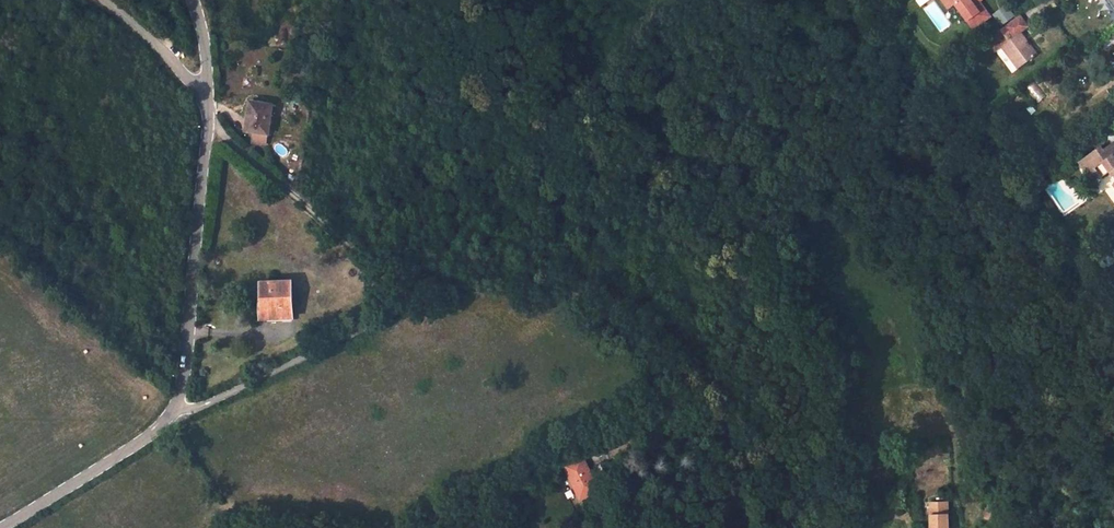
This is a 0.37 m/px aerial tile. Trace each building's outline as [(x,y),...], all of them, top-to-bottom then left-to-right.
[(949,10),(956,5),(975,30),(991,19),(979,3),(983,0),(941,0),(949,10)] [(997,50),(1002,46),(1012,59),(1016,56),(1022,65),(1037,52),(1020,32),(1028,26),(1019,14),(1010,21),(1004,24),(1008,28),(1003,32),(1000,27),(987,36),(997,50)] [(1010,21),(1005,15),(996,22),(1000,27),(1004,24),(1010,21)] [(1012,59),(1019,67),(1022,65),(1016,56),(1012,59)] [(272,105),(249,101),(245,133),(255,134),(254,141),(268,142),(272,105)] [(1113,142),(1102,150),(1099,146),(1076,162),(1088,178),(1096,173),(1099,177),(1107,172),(1111,177),(1113,175),(1113,144),(1113,142)] [(290,283),(260,283),(261,302),(260,303),(260,319),(264,320),(264,324),(292,323),(290,283)] [(950,461),(950,454),(940,454),(940,462),(950,461)] [(586,460),(565,467),(575,501),(597,494),(586,460)] [(930,503),(931,527),(948,527),(947,503),(930,503)]
